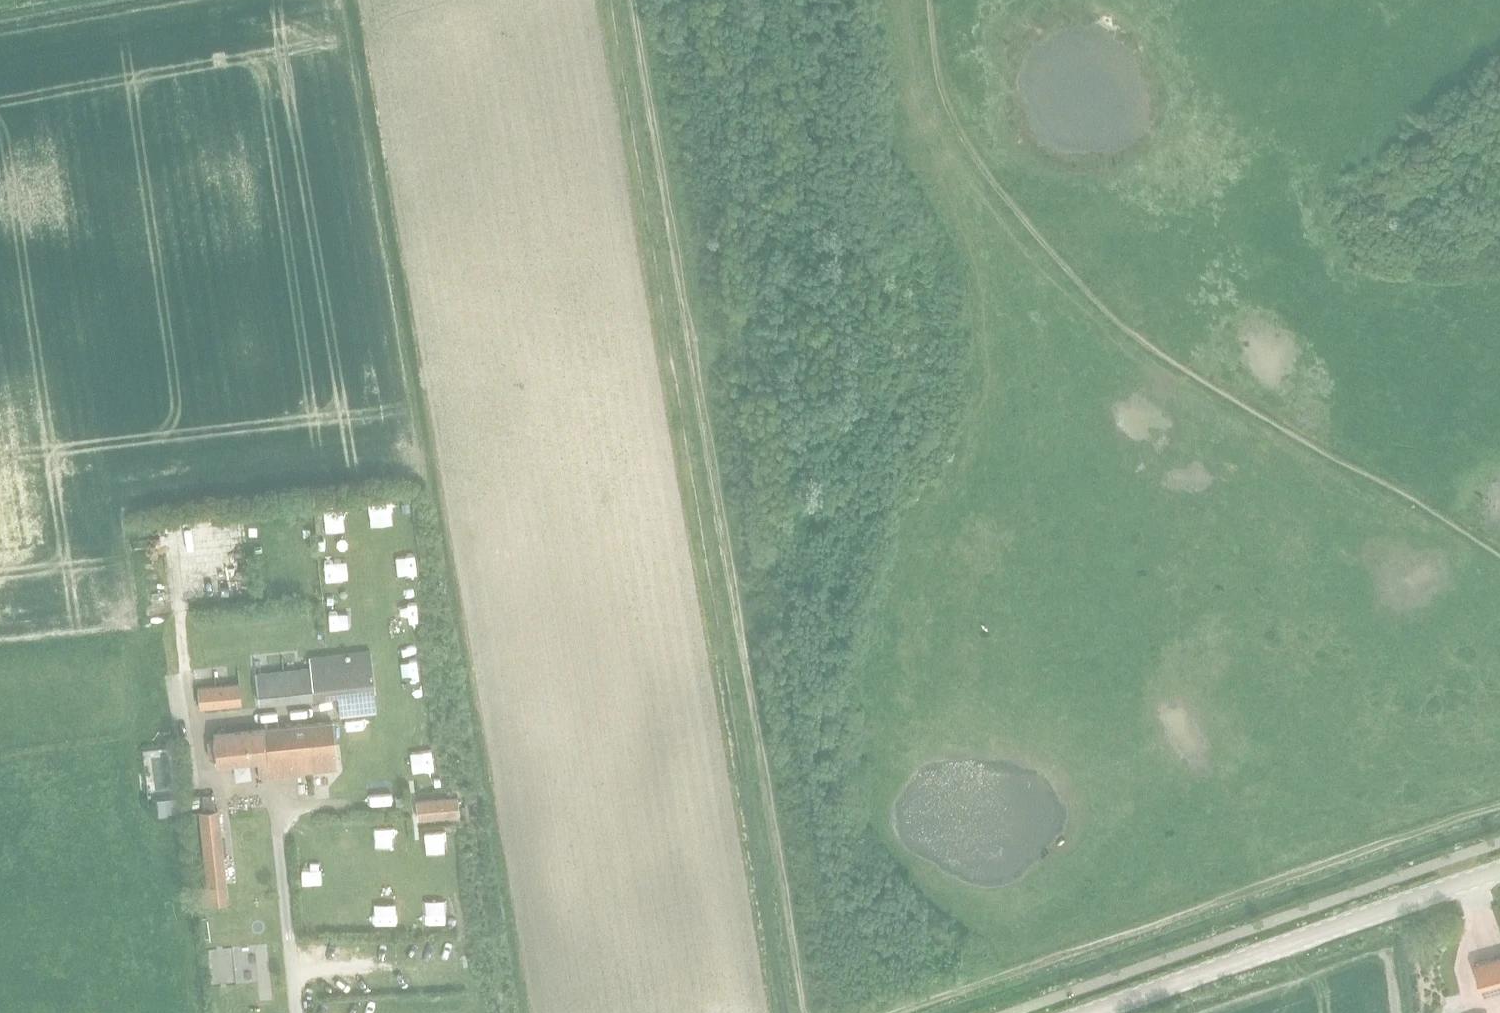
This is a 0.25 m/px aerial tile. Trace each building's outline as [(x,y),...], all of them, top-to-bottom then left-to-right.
[(311,666),(256,672),(259,702),(337,693),(339,715),(377,711),(374,689),(375,689),(370,649),(310,656),(311,666)] [(200,706),(242,702),(240,682),(198,686),(200,706)] [(214,733),(217,762),(257,758),(259,775),(337,767),(332,720),(214,733)] [(202,885),(204,902),(228,900),(218,809),(215,809),(213,793),(203,794),(204,810),(200,811),(208,885),(202,885)] [(416,799),(418,817),(460,813),(458,795),(416,799)] [(1499,988),(1499,955),(1475,962),(1483,993),(1499,988)]
